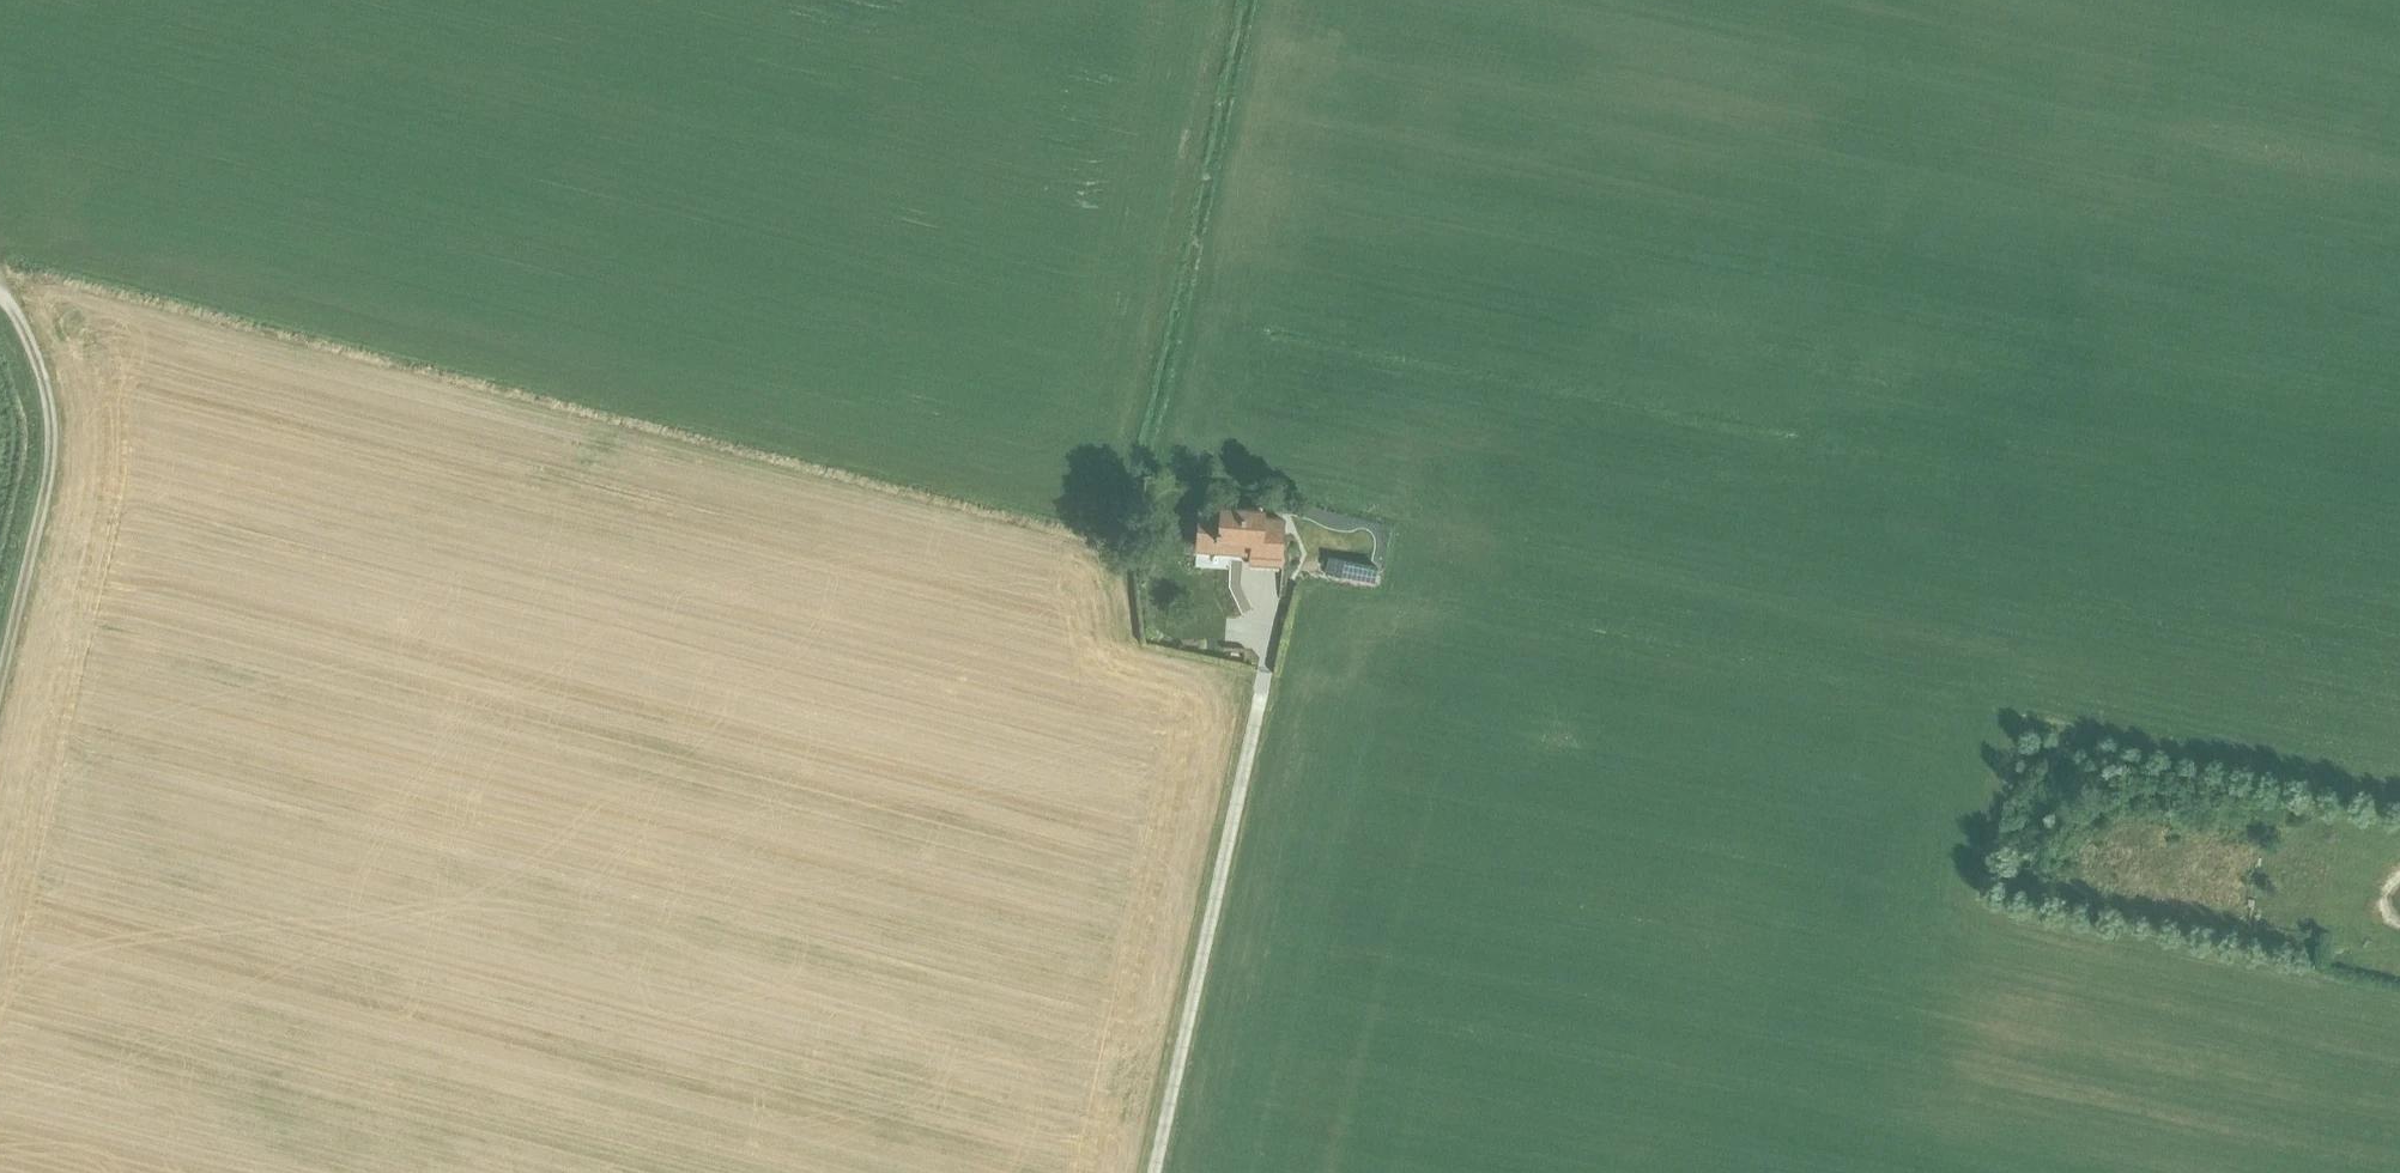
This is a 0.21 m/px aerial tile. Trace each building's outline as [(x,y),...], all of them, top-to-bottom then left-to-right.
[(1278,564),(1280,519),(1262,518),(1262,511),(1221,510),(1220,514),(1200,513),(1199,549),(1252,551),(1252,562),(1278,564)]
